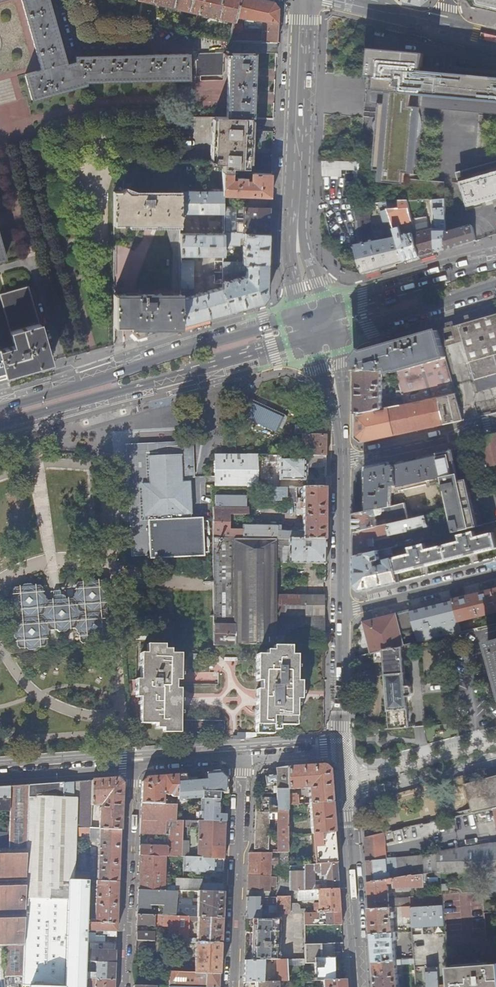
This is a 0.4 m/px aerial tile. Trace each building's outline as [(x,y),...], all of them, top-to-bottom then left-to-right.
[(41,70),(26,75),(26,76),(25,76),(32,100),(86,85),(86,82),(182,80),(189,80),(188,55),(75,57),(75,62),(65,64),(48,0),(21,0),(41,70)] [(238,0),(142,0),(233,21),(238,0)] [(273,2),(263,0),(238,0),(233,21),(229,41),(276,42),(278,8),(273,2)] [(477,2),(478,5),(479,6),(480,7),(495,11),(495,0),(477,0),(477,2)] [(276,54),(276,42),(229,41),(229,53),(254,53),(276,54)] [(367,79),(375,79),(374,92),(381,93),(378,118),(374,121),(372,127),(373,132),(377,136),(371,204),(386,204),(400,202),(408,202),(428,201),(444,201),(444,184),(414,180),(404,179),(405,174),(415,175),(418,140),(421,134),(423,128),(422,120),(420,113),(420,107),(421,97),(495,104),(495,72),(447,68),(447,71),(422,68),(423,54),(369,50),(367,76),(367,79)] [(252,118),(254,53),(229,53),(229,54),(196,54),(196,76),(223,76),(223,58),(228,58),(226,117),(250,118),(252,118)] [(226,117),(215,116),(214,161),(210,161),(210,164),(223,164),(223,173),(231,173),(231,168),(248,168),(249,131),(250,118),(226,117)] [(322,161),(321,161),(322,176),(357,178),(359,162),(322,161)] [(455,176),(458,186),(461,186),(467,206),(491,198),(492,200),(495,199),(495,162),(455,176)] [(270,197),(271,175),(252,174),(251,182),(247,182),(247,179),(235,178),(235,181),(231,181),(231,173),(223,173),(223,192),(223,195),(270,197)] [(181,214),(181,194),(129,193),(124,188),(121,192),(114,192),(114,226),(167,227),(174,253),(173,291),(114,291),(114,326),(134,326),(133,332),(138,338),(152,334),(180,326),(181,262),(181,257),(181,235),(181,214)] [(223,203),(223,195),(223,192),(181,191),(181,194),(181,214),(223,215),(223,210),(223,203)] [(445,235),(444,201),(428,201),(433,230),(434,230),(436,253),(441,251),(446,250),(445,235)] [(400,202),(386,204),(387,210),(388,210),(400,209),(400,202)] [(397,238),(404,262),(413,260),(419,258),(414,239),(413,235),(402,236),(397,220),(411,217),(408,202),(400,202),(400,209),(388,210),(392,222),(397,238)] [(369,205),(355,205),(358,237),(361,237),(360,233),(371,232),(369,205)] [(269,234),(270,208),(235,207),(235,210),(223,210),(223,215),(223,233),(269,234)] [(385,224),(392,222),(388,210),(387,210),(381,213),(385,224)] [(402,236),(413,235),(413,234),(412,226),(411,220),(411,217),(397,220),(402,236)] [(414,239),(419,258),(427,255),(436,253),(434,230),(433,230),(430,230),(429,223),(412,226),(413,234),(413,235),(414,239)] [(445,235),(446,250),(462,245),(475,241),(472,228),(456,232),(445,235)] [(268,259),(269,234),(223,233),(223,234),(223,246),(226,246),(239,246),(239,244),(243,244),(242,264),(268,265),(268,259)] [(223,246),(223,234),(181,235),(181,257),(223,257),(223,256),(223,246)] [(359,245),(355,247),(358,256),(360,265),(363,273),(363,274),(385,268),(404,262),(397,238),(359,245)] [(210,318),(230,312),(223,288),(195,295),(194,290),(194,262),(181,262),(180,326),(210,318)] [(223,288),(230,312),(249,307),(261,303),(266,298),(268,265),(242,264),(223,263),(223,288)] [(50,363),(29,286),(0,294),(0,296),(14,346),(0,350),(0,359),(4,376),(35,367),(50,363)] [(478,359),(495,354),(495,315),(492,316),(493,329),(474,332),(478,359)] [(485,317),(472,321),(474,332),(493,329),(492,316),(485,317)] [(472,321),(459,325),(461,333),(469,362),(478,359),(474,332),(472,321)] [(389,371),(394,371),(400,390),(404,405),(418,402),(450,395),(455,422),(463,420),(438,331),(410,339),(397,342),(369,350),(363,352),(356,361),(356,371),(382,371),(389,369),(389,371)] [(477,390),(478,393),(490,389),(487,377),(495,374),(495,354),(478,359),(479,371),(482,389),(477,390)] [(469,362),(477,390),(482,389),(479,371),(478,359),(469,362)] [(356,392),(356,414),(382,409),(382,389),(385,389),(385,383),(382,383),(382,371),(356,371),(356,392)] [(490,389),(495,387),(495,374),(487,377),(490,389)] [(396,407),(404,405),(400,390),(396,390),(396,405),(396,407)] [(361,443),(455,422),(450,395),(418,402),(404,405),(396,407),(382,409),(356,414),(355,438),(361,443)] [(277,433),(283,419),(254,405),(245,401),(238,415),(277,433)] [(476,406),(478,413),(488,410),(486,403),(476,406)] [(303,436),(306,436),(306,426),(296,426),(295,436),(303,436)] [(480,437),(482,446),(487,470),(493,469),(492,466),(495,465),(495,434),(480,437)] [(322,456),(327,456),(327,436),(315,436),(306,436),(303,436),(303,456),(305,456),(322,456)] [(192,443),(138,447),(139,457),(127,458),(134,558),(148,557),(148,554),(150,554),(151,561),(206,558),(203,519),(193,519),(190,483),(189,483),(189,479),(194,479),(192,443)] [(139,457),(138,447),(127,447),(127,458),(139,457)] [(442,477),(449,509),(452,523),(454,532),(476,527),(466,480),(460,481),(453,450),(438,454),(443,477),(442,477)] [(366,467),(366,512),(390,506),(392,506),(391,486),(398,485),(398,487),(442,477),(443,477),(438,454),(395,463),(395,465),(390,466),(390,462),(366,467)] [(217,488),(247,488),(247,455),(235,455),(216,455),(217,488)] [(247,488),(258,488),(258,456),(247,455),(247,488)] [(322,468),(322,456),(305,456),(305,459),(280,459),(280,481),(305,481),(305,468),(322,468)] [(297,489),(262,488),(262,496),(263,498),(270,498),(270,502),(282,502),(282,498),(291,499),(291,504),(297,504),(297,516),(303,516),(303,532),(300,532),(299,531),(292,531),(291,531),(281,531),(281,528),(243,527),(243,531),(230,531),(230,516),(249,516),(249,509),(247,509),(247,498),(216,497),(216,509),(214,509),(214,539),(247,539),(276,540),(289,540),(326,541),(326,489),(303,489),(303,499),(297,499),(297,489)] [(393,522),(408,519),(404,504),(392,506),(390,506),(391,510),(393,522)] [(355,514),(355,532),(377,526),(377,517),(380,515),(383,511),(385,511),(385,512),(391,510),(390,506),(366,512),(355,514)] [(355,532),(354,557),(374,552),(373,537),(389,534),(389,536),(428,526),(426,515),(408,519),(393,522),(377,526),(355,532)] [(454,532),(452,523),(435,527),(437,536),(454,532)] [(396,572),(452,559),(495,548),(495,543),(494,533),(475,537),(474,532),(475,532),(474,531),(459,535),(460,541),(426,549),(424,544),(409,547),(410,553),(393,558),(396,572)] [(215,646),(276,647),(276,634),(276,617),(276,596),(276,564),(276,540),(247,539),(214,539),(214,582),(215,646)] [(276,540),(276,564),(280,564),(280,548),(289,548),(289,540),(276,540)] [(289,564),(326,565),(326,541),(289,540),(289,548),(280,548),(280,564),(289,564)] [(383,549),(383,550),(384,556),(392,554),(390,548),(383,549)] [(374,552),(354,557),(354,587),(360,592),(399,582),(396,572),(393,558),(384,559),(385,563),(376,566),(375,560),(379,559),(380,559),(378,551),(374,552)] [(22,648),(30,647),(40,647),(46,646),(49,644),(48,630),(50,630),(52,628),(58,628),(61,630),(67,629),(69,627),(71,627),(77,627),(78,628),(81,628),(82,641),(84,643),(95,643),(109,642),(111,640),(109,617),(107,615),(107,612),(109,610),(107,584),(105,582),(80,583),(78,586),(79,603),(77,603),(74,601),(67,601),(66,598),(63,597),(63,593),(59,593),(56,593),(56,602),(49,602),(48,604),(46,604),(44,588),(41,585),(17,587),(15,590),(16,596),(17,615),(20,617),(20,621),(18,623),(20,646),(22,648)] [(495,611),(495,602),(493,590),(473,594),(479,616),(495,611)] [(473,594),(453,600),(458,621),(479,616),(473,594)] [(276,617),(325,617),(326,597),(276,596),(276,617)] [(419,643),(450,635),(461,632),(458,621),(453,600),(411,610),(364,622),(372,654),(384,650),(403,648),(403,647),(419,643)] [(276,634),(325,634),(325,617),(276,617),(276,634)] [(276,647),(325,647),(325,634),(276,634),(276,647)] [(466,638),(467,645),(475,644),(474,637),(466,638)] [(488,643),(495,672),(495,640),(488,643)] [(139,698),(138,724),(155,724),(155,729),(162,729),(162,733),(179,733),(179,690),(175,690),(175,681),(180,682),(180,655),(174,655),(174,651),(165,651),(165,647),(148,647),(147,654),(139,654),(139,680),(135,680),(136,698),(139,698)] [(256,728),(256,732),(256,733),(272,734),(272,730),(280,731),(280,726),(297,726),(298,701),(301,701),(301,682),(298,682),(299,657),(292,657),(292,648),(274,648),(274,652),(266,652),(266,656),(259,656),(258,682),(262,682),(262,691),(258,691),(257,724),(256,728)] [(384,650),(390,729),(409,727),(407,696),(412,696),(413,694),(413,687),(411,686),(406,686),(403,648),(384,650)] [(416,755),(426,755),(424,726),(414,727),(416,755)] [(233,738),(233,742),(242,741),(256,736),(256,733),(256,732),(234,734),(234,738),(233,738)] [(324,765),(288,767),(288,790),(294,790),(309,789),(310,804),(333,802),(332,792),(330,770),(324,765)] [(288,790),(288,767),(288,766),(277,768),(277,774),(266,777),(267,784),(277,782),(277,787),(274,787),(274,793),(277,793),(277,807),(269,807),(269,798),(257,798),(255,849),(269,850),(270,819),(269,819),(269,813),(278,813),(278,850),(274,850),(274,853),(280,853),(289,853),(289,836),(289,831),(289,806),(289,795),(288,790)] [(221,772),(216,772),(216,788),(226,789),(228,788),(228,777),(221,772)] [(143,783),(142,803),(164,805),(164,795),(171,795),(172,797),(177,797),(178,787),(178,775),(148,777),(143,783)] [(466,784),(473,814),(495,809),(495,776),(466,784)] [(117,779),(94,781),(92,781),(90,829),(96,829),(98,806),(102,806),(100,809),(99,829),(120,830),(122,784),(117,779)] [(90,829),(92,781),(64,783),(63,799),(77,800),(76,828),(77,828),(90,829)] [(64,783),(10,787),(10,796),(10,811),(9,822),(9,827),(9,833),(9,849),(0,849),(0,946),(5,946),(4,976),(23,976),(25,897),(68,899),(69,881),(75,881),(75,875),(76,828),(77,800),(63,799),(64,783)] [(10,787),(0,788),(0,811),(10,811),(10,796),(10,787)] [(177,797),(177,805),(176,821),(184,821),(199,822),(225,823),(226,789),(216,788),(178,787),(177,797)] [(294,794),(289,795),(289,806),(298,805),(298,798),(294,794)] [(335,833),(333,802),(310,804),(312,834),(313,834),(335,833)] [(140,846),(140,856),(165,857),(183,857),(184,828),(184,821),(176,821),(177,805),(164,805),(142,803),(140,833),(169,835),(169,847),(140,846)] [(225,859),(226,823),(225,823),(199,822),(198,828),(188,828),(187,858),(216,859),(225,859)] [(425,835),(423,825),(390,831),(392,841),(425,835)] [(118,882),(120,830),(99,829),(96,829),(90,829),(77,828),(77,835),(81,835),(81,833),(90,833),(90,837),(99,838),(97,881),(118,882)] [(0,833),(0,849),(9,849),(9,833),(0,833)] [(337,863),(335,833),(313,834),(315,864),(337,863)] [(365,837),(368,882),(389,879),(394,878),(428,873),(434,872),(436,873),(441,873),(491,876),(495,876),(495,843),(437,852),(437,855),(388,859),(385,833),(384,833),(376,835),(365,837)] [(272,853),(249,853),(248,875),(271,876),(271,865),(278,865),(278,859),(272,859),(272,853)] [(289,853),(280,853),(281,876),(290,876),(290,872),(290,866),(289,853)] [(140,856),(138,889),(163,890),(165,857),(140,856)] [(187,858),(184,858),(184,872),(201,872),(216,873),(215,872),(216,859),(187,858)] [(224,872),(225,859),(216,859),(215,872),(224,872)] [(315,864),(304,865),(304,871),(305,890),(339,889),(337,863),(315,864)] [(318,913),(341,912),(339,889),(305,890),(304,871),(290,872),(290,876),(290,884),(290,891),(297,891),(298,901),(317,900),(318,913)] [(201,872),(201,881),(203,881),(203,883),(224,884),(224,872),(215,872),(216,873),(201,872)] [(428,873),(394,878),(395,888),(426,888),(426,878),(428,878),(428,873)] [(441,873),(436,873),(436,878),(429,878),(429,884),(442,884),(441,873)] [(271,876),(248,875),(248,890),(270,891),(271,876)] [(290,876),(281,876),(281,884),(290,884),(290,876)] [(389,879),(368,882),(369,893),(370,909),(393,907),(403,907),(406,907),(406,901),(406,898),(390,899),(390,898),(392,898),(392,895),(390,895),(389,879)] [(198,892),(224,893),(224,884),(203,883),(203,881),(201,881),(175,880),(175,891),(176,891),(198,892)] [(85,979),(86,949),(86,943),(86,934),(86,931),(87,920),(88,881),(75,881),(69,881),(68,899),(25,897),(23,976),(23,985),(29,985),(29,986),(84,986),(85,979)] [(116,932),(118,882),(97,881),(96,882),(96,903),(92,903),(92,906),(95,906),(95,920),(87,920),(86,931),(101,931),(108,931),(116,932)] [(281,884),(275,897),(290,897),(290,891),(290,884),(281,884)] [(138,889),(137,915),(189,917),(223,918),(224,893),(198,892),(197,910),(176,909),(176,891),(175,891),(163,890),(138,889)] [(270,897),(247,898),(247,918),(253,919),(261,919),(262,913),(265,914),(266,906),(276,905),(275,897),(270,897)] [(290,897),(275,897),(276,905),(276,914),(290,914),(290,897)] [(411,899),(411,900),(412,907),(444,905),(443,897),(411,899)] [(412,907),(412,917),(413,926),(445,925),(444,905),(412,907)] [(393,907),(370,909),(372,934),(395,932),(394,918),(397,918),(396,912),(394,912),(393,907)] [(406,907),(403,907),(403,917),(412,917),(412,907),(406,907)] [(304,925),(342,925),(341,912),(318,913),(304,913),(304,925)] [(135,986),(157,986),(168,986),(170,986),(170,972),(186,972),(188,943),(188,939),(189,921),(189,917),(137,915),(137,926),(160,926),(159,934),(137,933),(135,986)] [(188,939),(188,943),(196,943),(222,944),(223,918),(189,917),(189,921),(198,921),(197,939),(188,939)] [(261,919),(253,919),(251,961),(264,960),(277,960),(280,960),(281,919),(280,919),(280,918),(277,917),(277,919),(261,919)] [(395,932),(372,934),(374,961),(397,960),(396,939),(399,939),(398,932),(395,932)] [(93,943),(105,943),(105,937),(95,936),(94,935),(93,935),(93,943)] [(86,949),(116,951),(116,944),(105,943),(93,943),(86,943),(86,949)] [(222,944),(196,943),(195,973),(221,973),(222,944)] [(305,959),(334,958),(334,944),(304,945),(305,959)] [(96,979),(115,980),(116,951),(86,949),(85,979),(91,979),(91,969),(96,969),(96,979)] [(313,981),(320,980),(335,980),(334,958),(305,959),(305,963),(314,963),(315,978),(313,978),(313,981)] [(280,960),(277,960),(278,978),(278,981),(283,981),(288,981),(287,965),(287,959),(280,960)] [(374,961),(376,986),(402,986),(402,985),(399,985),(398,973),(401,972),(401,969),(398,969),(398,965),(415,964),(415,959),(397,960),(374,961)] [(251,961),(245,961),(244,978),(244,982),(255,982),(263,982),(264,960),(251,961)] [(449,985),(440,985),(438,964),(437,964),(437,961),(434,962),(435,964),(432,965),(432,972),(428,972),(429,986),(450,986),(449,985)] [(449,985),(450,986),(495,986),(495,963),(448,968),(449,985)] [(221,973),(195,973),(189,972),(186,972),(170,972),(170,986),(220,986),(221,973)] [(115,980),(96,979),(91,979),(85,979),(84,986),(114,986),(115,980)]
